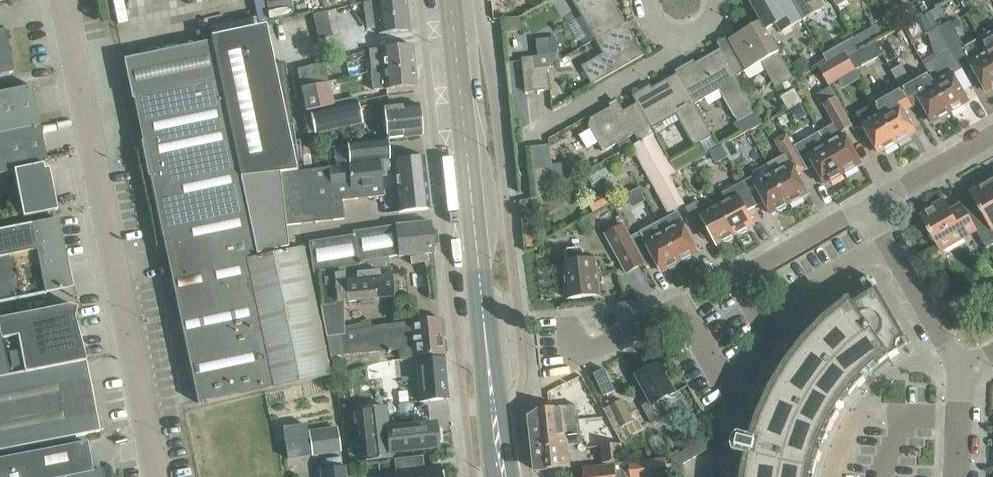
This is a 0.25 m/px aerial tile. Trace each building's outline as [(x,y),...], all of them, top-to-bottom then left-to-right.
[(272,18),(309,8),(307,0),(267,0),(272,18)] [(377,28),(378,34),(409,30),(406,5),(406,0),(374,0),(377,28)] [(613,0),(573,0),(595,40),(626,23),(613,0)] [(792,0),(786,0),(780,4),(777,0),(749,0),(762,21),(766,30),(777,24),(782,32),(792,26),(803,20),(792,0)] [(803,20),(824,8),(820,0),(792,0),(803,20)] [(557,11),(551,1),(520,19),(510,19),(511,31),(520,30),(527,28),(557,11)] [(312,15),(318,40),(332,37),(326,12),(325,12),(312,15)] [(794,78),(766,30),(762,21),(728,40),(733,49),(723,54),(723,55),(735,77),(736,76),(761,62),(776,88),(794,78)] [(988,52),(983,44),(967,53),(949,21),(938,28),(957,62),(966,57),(986,91),(990,89),(992,89),(992,62),(988,52)] [(626,23),(595,40),(603,54),(582,66),(592,85),(644,55),(626,23)] [(877,25),(855,37),(860,47),(883,34),(877,25)] [(249,28),(210,37),(211,42),(238,177),(278,173),(298,171),(295,147),(290,148),(286,129),(287,129),(287,127),(285,127),(282,112),(282,108),(289,107),(283,63),(273,65),(271,65),(272,67),(258,70),(249,28)] [(924,66),(928,73),(933,84),(949,112),(954,109),(957,110),(963,107),(964,104),(968,101),(952,73),(961,68),(957,62),(938,28),(929,33),(937,59),(924,66)] [(13,73),(12,71),(9,59),(10,59),(9,57),(5,57),(4,48),(7,48),(7,45),(4,33),(5,33),(4,31),(0,32),(0,76),(13,73)] [(980,39),(983,44),(988,52),(992,62),(992,32),(980,39)] [(847,57),(854,70),(883,55),(876,41),(847,57)] [(211,42),(123,60),(123,63),(125,63),(128,79),(127,79),(127,81),(128,80),(131,96),(130,96),(131,100),(140,98),(141,100),(142,100),(145,115),(144,116),(145,122),(147,122),(150,137),(149,138),(149,140),(140,142),(141,146),(137,147),(138,155),(143,154),(144,160),(147,178),(149,178),(164,247),(171,245),(173,254),(174,253),(177,269),(176,269),(178,275),(170,276),(197,404),(329,376),(326,363),(327,363),(327,362),(326,362),(323,349),(324,349),(324,347),(323,348),(320,335),(321,335),(321,333),(320,333),(317,320),(318,320),(318,318),(317,318),(314,306),(315,305),(315,304),(314,304),(308,277),(309,277),(309,275),(308,276),(305,263),(306,263),(305,261),(302,249),(256,258),(255,255),(238,177),(211,42)] [(368,50),(370,71),(376,69),(414,66),(412,45),(411,45),(368,50)] [(835,48),(823,55),(828,63),(839,56),(835,48)] [(723,55),(723,54),(720,49),(687,68),(692,77),(682,82),(682,83),(694,105),(695,104),(720,90),(738,122),(756,112),(736,76),(735,77),(723,55)] [(847,57),(845,53),(818,68),(828,85),(839,79),(836,74),(851,66),(854,71),(855,71),(854,70),(847,57)] [(525,93),(538,91),(536,68),(535,56),(522,58),(525,93)] [(807,61),(795,68),(799,75),(811,69),(807,61)] [(300,88),(327,82),(324,63),(296,69),(300,88)] [(946,114),(949,112),(933,84),(928,73),(911,83),(901,65),(891,71),(909,103),(918,97),(932,122),(936,120),(939,121),(945,118),(946,114)] [(416,86),(414,66),(376,69),(370,71),(372,90),(373,90),(383,89),(383,90),(416,86)] [(538,91),(551,90),(548,67),(536,68),(538,91)] [(712,137),(713,136),(695,104),(694,105),(682,83),(682,82),(677,74),(644,93),(649,101),(639,107),(638,107),(651,129),(652,129),(677,115),(695,147),(701,143),(708,154),(719,147),(712,137)] [(305,112),(332,106),(327,83),(300,89),(305,112)] [(0,92),(0,133),(39,125),(37,116),(33,96),(31,86),(0,92)] [(788,110),(802,102),(794,88),(780,97),(788,110)] [(843,136),(841,133),(852,127),(830,88),(818,95),(834,124),(819,132),(827,145),(842,174),(847,171),(850,172),(855,169),(856,166),(861,163),(845,135),(843,136)] [(896,105),(891,97),(876,106),(875,104),(874,104),(896,143),(901,140),(904,141),(909,138),(910,135),(915,132),(899,104),(896,105)] [(314,133),(361,123),(356,102),(332,107),(303,113),(307,133),(314,132),(314,133)] [(638,107),(639,107),(637,104),(624,111),(619,102),(591,118),(588,127),(590,129),(581,134),(589,147),(597,142),(603,152),(634,134),(639,142),(654,134),(652,129),(651,129),(638,107)] [(385,119),(387,139),(421,135),(418,104),(384,109),(385,119)] [(856,114),(863,125),(862,125),(878,153),(883,151),(886,152),(891,149),(892,145),(896,143),(874,104),(856,114)] [(0,133),(0,174),(13,172),(22,218),(56,211),(55,204),(50,184),(51,184),(50,178),(49,178),(48,172),(45,170),(43,171),(42,166),(47,165),(45,155),(41,135),(39,125),(0,133)] [(785,135),(775,141),(783,156),(767,165),(773,175),(789,204),(793,201),(796,202),(802,200),(803,196),(807,194),(797,174),(805,170),(793,148),(784,131),(783,132),(785,135)] [(837,179),(838,176),(842,174),(827,145),(819,132),(793,148),(805,170),(806,171),(814,166),(824,184),(829,181),(832,182),(837,179)] [(668,212),(684,204),(669,176),(675,173),(657,138),(634,150),(668,212)] [(349,163),(388,159),(386,139),(387,139),(368,141),(346,143),(349,163)] [(740,156),(732,141),(723,145),(723,146),(731,161),(740,156)] [(549,145),(531,147),(537,198),(549,191),(546,168),(551,167),(549,145)] [(422,156),(379,161),(380,176),(394,174),(398,212),(428,209),(429,209),(423,156),(422,156)] [(379,161),(347,165),(347,166),(351,200),(383,196),(380,176),(379,161)] [(347,166),(310,170),(316,222),(318,222),(332,220),(332,221),(343,219),(341,201),(351,200),(347,166)] [(310,170),(278,174),(285,226),(300,224),(300,223),(314,221),(314,222),(316,222),(310,170)] [(278,173),(238,177),(255,255),(287,248),(285,226),(278,174),(278,173)] [(773,175),(755,185),(770,214),(775,211),(778,212),(783,209),(784,206),(789,204),(773,175)] [(978,207),(967,213),(976,229),(975,229),(986,248),(992,244),(992,184),(991,181),(970,193),(978,207)] [(749,227),(754,225),(746,211),(755,206),(743,183),(723,193),(726,199),(717,204),(719,207),(735,235),(739,232),(743,234),(748,231),(749,227)] [(625,196),(613,202),(617,210),(630,204),(625,196)] [(586,206),(591,214),(605,207),(600,199),(586,206)] [(944,199),(922,211),(924,214),(920,216),(940,252),(965,237),(964,235),(975,229),(976,229),(967,213),(963,206),(952,213),(944,199)] [(685,208),(700,235),(709,231),(717,245),(721,242),(724,243),(730,241),(731,237),(735,235),(719,207),(717,204),(715,200),(701,207),(698,201),(685,208)] [(693,255),(698,252),(677,213),(657,223),(663,234),(679,262),(683,260),(687,261),(692,258),(693,255)] [(44,294),(71,289),(57,219),(0,231),(0,303),(44,294)] [(322,241),(321,241),(308,243),(309,252),(309,253),(310,253),(311,262),(311,263),(313,272),(317,293),(320,307),(319,307),(320,308),(322,321),(322,322),(323,322),(329,356),(386,351),(386,353),(389,353),(389,351),(398,350),(398,359),(413,357),(413,358),(444,355),(442,338),(443,338),(443,337),(441,337),(440,321),(442,321),(441,319),(440,319),(409,322),(371,327),(341,333),(341,303),(340,292),(345,292),(346,303),(360,301),(361,303),(373,302),(372,300),(375,300),(374,298),(392,296),(392,293),(394,293),(392,281),(390,281),(389,271),(387,258),(397,256),(397,257),(433,253),(430,222),(392,226),(352,232),(353,236),(339,238),(337,238),(324,240),(322,240),(322,241)] [(628,238),(642,265),(643,267),(655,261),(661,272),(665,269),(668,271),(674,268),(675,264),(679,262),(663,234),(657,223),(628,238)] [(642,265),(628,238),(623,226),(605,235),(625,274),(642,265)] [(568,299),(600,295),(599,286),(596,259),(584,260),(583,251),(580,249),(568,250),(565,252),(566,262),(564,262),(568,299)] [(908,346),(885,306),(868,276),(866,277),(841,293),(818,313),(796,335),(777,360),(762,386),(749,414),(742,435),(739,434),(735,437),(733,440),(732,444),(732,448),(733,453),(737,454),(733,474),(733,476),(814,476),(817,464),(823,443),(833,423),(844,404),(857,387),(872,372),(889,358),(903,349),(908,346)] [(86,366),(85,361),(84,358),(75,324),(75,323),(74,319),(76,308),(68,306),(0,319),(0,452),(87,434),(95,432),(95,433),(99,432),(98,428),(90,386),(89,386),(88,386),(85,370),(86,370),(87,370),(86,366)] [(444,358),(416,361),(419,402),(448,399),(444,358)] [(676,392),(675,392),(659,363),(636,376),(652,405),(645,409),(653,423),(667,415),(660,401),(676,392)] [(607,446),(622,444),(615,430),(633,421),(622,400),(591,416),(607,446)] [(559,405),(549,406),(549,408),(543,409),(533,416),(530,421),(533,450),(546,448),(545,447),(550,447),(550,438),(580,434),(577,405),(560,407),(559,405)] [(390,458),(390,453),(387,430),(384,407),(359,409),(360,411),(348,412),(349,426),(361,424),(365,461),(390,458)] [(436,448),(434,424),(387,430),(390,453),(436,448)] [(339,449),(336,429),(309,433),(312,453),(339,449)] [(570,467),(567,445),(581,443),(580,434),(550,438),(550,447),(545,447),(546,448),(533,450),(534,463),(535,470),(535,471),(538,471),(560,468),(570,467)] [(682,464),(717,443),(712,434),(671,458),(674,476),(684,476),(682,464)] [(87,447),(86,443),(0,459),(0,476),(103,476),(101,470),(92,472),(91,467),(89,467),(85,448),(87,447)] [(623,453),(622,444),(607,446),(601,446),(602,464),(626,461),(625,452),(623,453)] [(439,467),(422,469),(421,457),(394,461),(396,472),(394,473),(394,476),(440,476),(439,467)] [(666,458),(615,464),(615,465),(583,469),(584,476),(668,476),(666,458)] [(343,467),(320,470),(321,476),(345,476),(343,467)]
